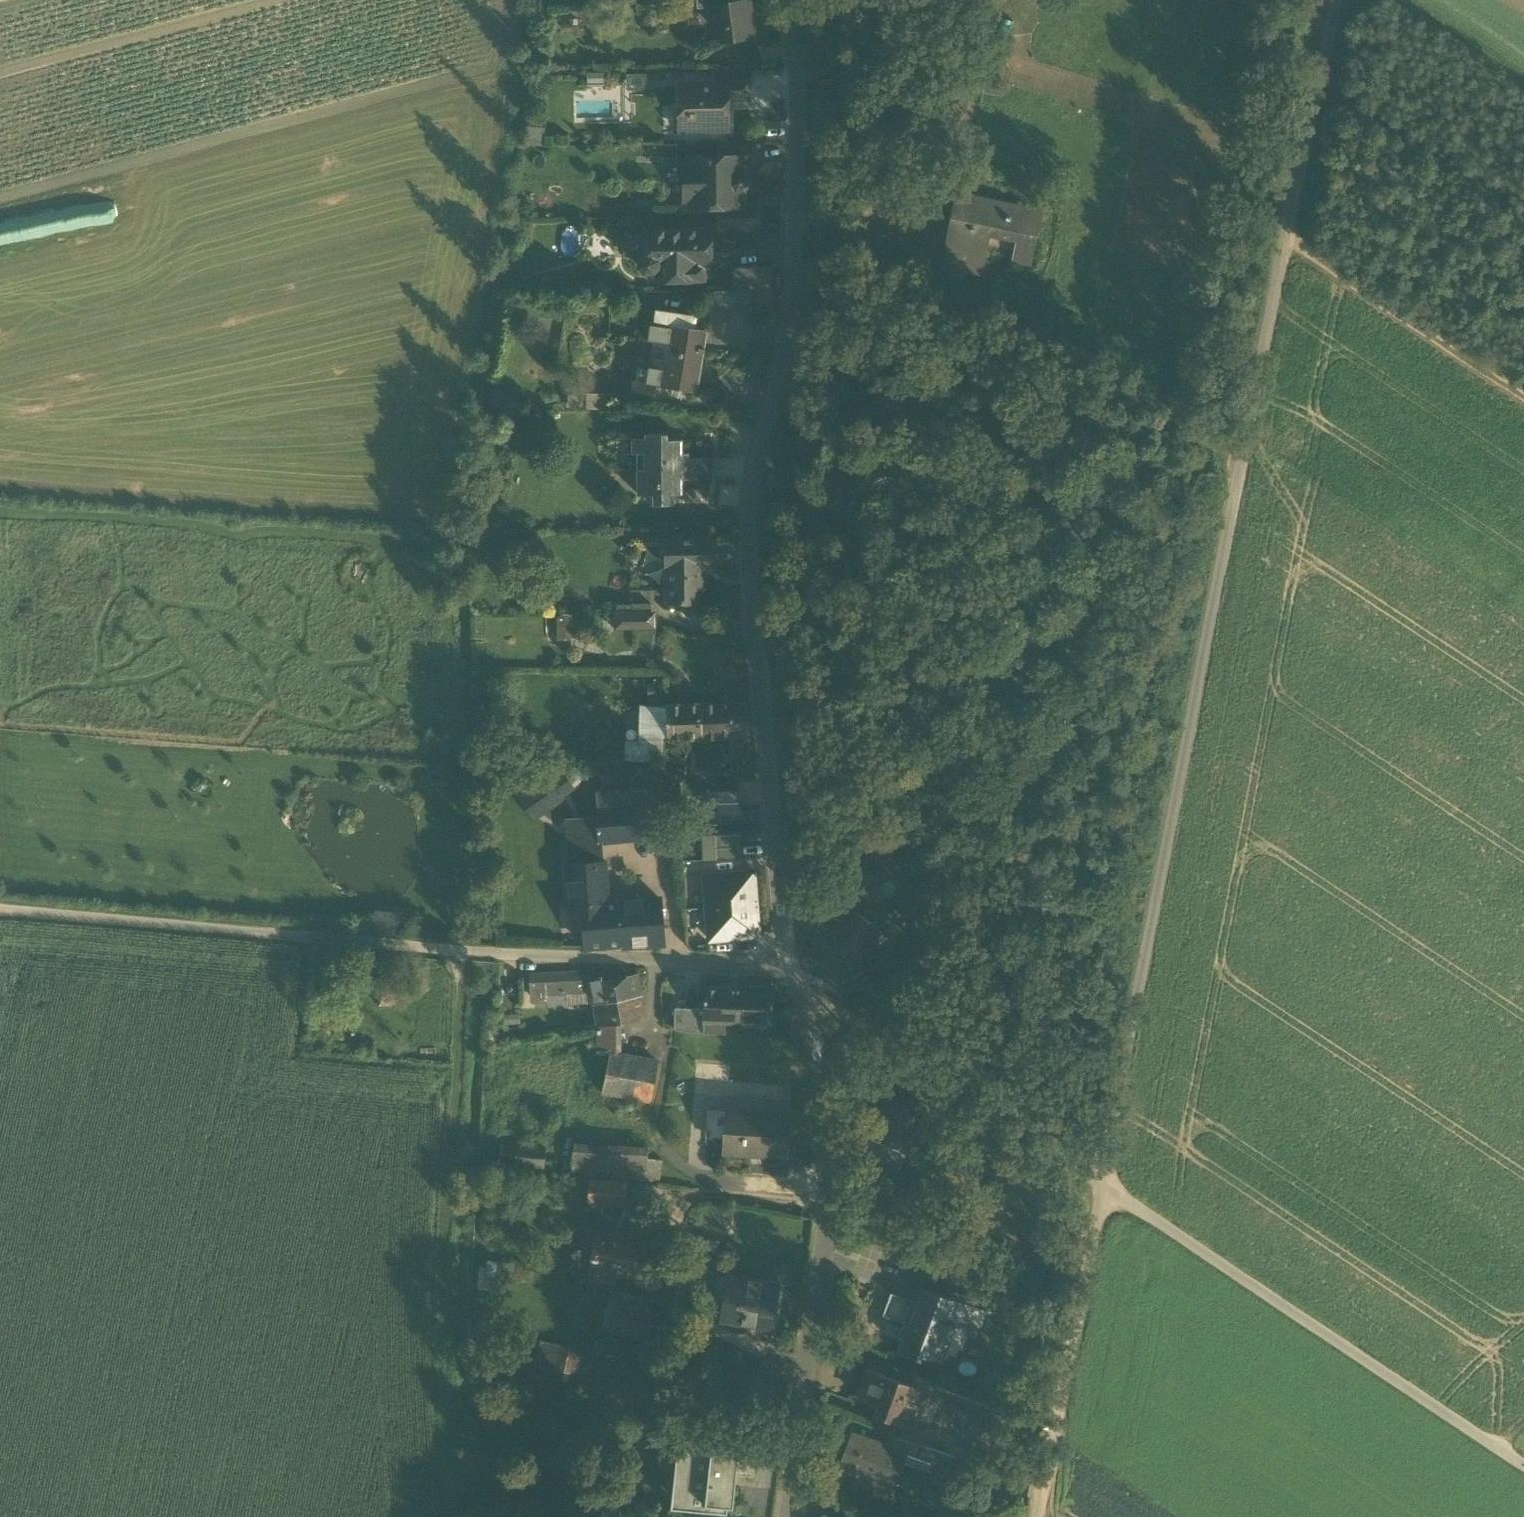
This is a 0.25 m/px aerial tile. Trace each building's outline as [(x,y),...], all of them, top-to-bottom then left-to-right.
[(697,8),(709,7),(709,5),(733,2),(733,0),(696,0),(697,8)] [(724,25),(726,39),(754,36),(749,0),(733,2),(709,5),(709,7),(711,22),(717,26),(724,25)] [(727,101),(751,100),(751,71),(714,71),(715,83),(727,83),(727,101)] [(690,129),(727,129),(727,111),(724,111),(724,101),(727,101),(727,83),(715,83),(680,84),(680,113),(689,113),(689,116),(690,116),(690,129)] [(665,107),(665,127),(680,127),(679,106),(665,107)] [(743,158),(756,157),(755,144),(719,145),(719,156),(743,156),(743,158)] [(684,163),(685,182),(749,181),(749,177),(744,172),(743,172),(743,158),(743,156),(719,156),(689,157),(689,163),(684,163)] [(749,185),(749,181),(685,182),(685,200),(690,200),(690,207),(720,206),(743,206),(743,205),(743,191),(744,191),(749,185)] [(961,193),(960,198),(979,202),(980,197),(961,193)] [(947,260),(983,268),(990,233),(1015,239),(1035,243),(1042,210),(980,197),(979,202),(960,198),(947,260)] [(720,206),(720,218),(756,218),(756,205),(743,205),(743,206),(720,206)] [(756,230),(756,218),(720,218),(720,230),(756,230)] [(652,280),(702,279),(702,266),(708,266),(708,244),(712,240),(712,234),(708,230),(647,230),(647,255),(644,255),(639,260),(639,267),(644,272),(652,272),(652,280)] [(1035,243),(1015,239),(1011,261),(1030,265),(1035,243)] [(983,268),(947,260),(946,266),(981,274),(983,268)] [(735,268),(735,291),(753,291),(771,291),(771,268),(735,268)] [(752,315),(753,291),(735,291),(713,291),(713,309),(752,315)] [(634,391),(655,394),(656,385),(696,391),(702,352),(704,353),(705,349),(703,348),(706,332),(694,330),(675,327),(676,314),(654,311),(653,324),(645,323),(643,341),(652,342),(669,345),(666,367),(649,364),(639,362),(634,391)] [(675,327),(694,330),(696,317),(676,314),(675,327)] [(669,345),(652,342),(649,364),(666,367),(669,345)] [(614,395),(586,394),(586,410),(613,410),(614,395)] [(654,505),(672,505),(672,495),(682,495),(682,480),(682,470),(688,470),(688,459),(688,453),(682,453),(683,440),(667,440),(667,434),(646,434),(646,438),(633,438),(633,453),(638,453),(638,495),(654,495),(654,505)] [(682,470),(682,480),(712,479),(711,459),(688,459),(688,470),(682,470)] [(668,603),(702,602),(702,577),(695,577),(695,565),(712,565),(712,539),(666,539),(666,560),(667,560),(668,603)] [(617,614),(651,614),(651,603),(632,604),(632,605),(617,606),(617,614)] [(617,614),(617,628),(653,628),(653,614),(651,614),(617,614)] [(574,640),(574,615),(561,615),(557,619),(557,640),(574,640)] [(661,699),(660,685),(648,685),(648,700),(661,699)] [(667,705),(667,707),(667,722),(676,721),(676,741),(717,738),(715,703),(667,705)] [(746,703),(715,703),(717,738),(731,737),(731,745),(749,744),(746,703)] [(668,740),(667,722),(667,707),(642,708),(640,741),(638,759),(666,761),(668,740)] [(676,721),(667,722),(668,740),(676,741),(676,721)] [(638,759),(640,741),(625,740),(624,759),(638,759)] [(549,778),(562,798),(574,789),(562,770),(549,778)] [(549,778),(548,777),(518,796),(534,820),(564,801),(562,798),(549,778)] [(599,812),(642,807),(660,806),(658,786),(597,791),(599,812)] [(714,792),(714,793),(714,815),(714,816),(738,815),(737,792),(714,792)] [(702,816),(714,815),(714,793),(701,793),(702,816)] [(663,833),(660,806),(642,807),(645,834),(663,833)] [(642,807),(599,812),(602,840),(645,835),(645,834),(642,807)] [(604,864),(602,840),(599,812),(563,815),(568,866),(604,864)] [(704,860),(716,860),(715,836),(703,837),(704,860)] [(739,836),(715,836),(716,860),(740,859),(739,836)] [(607,902),(604,864),(568,866),(571,907),(584,906),(587,948),(623,945),(619,901),(607,902)] [(753,872),(705,876),(709,940),(758,936),(753,872)] [(623,945),(624,946),(663,943),(659,899),(619,901),(623,945)] [(801,955),(803,962),(809,961),(811,958),(810,956),(808,954),(801,955)] [(589,972),(545,975),(546,991),(567,990),(589,989),(588,980),(589,979),(589,972)] [(546,991),(545,975),(530,975),(531,1003),(546,1003),(546,991)] [(592,1005),(593,1004),(641,996),(638,975),(604,982),(603,978),(589,979),(588,980),(589,989),(592,1004),(592,1005)] [(726,1023),(742,1023),(743,1023),(744,989),(743,989),(704,988),(704,1009),(703,1022),(704,1022),(726,1023)] [(743,988),(743,989),(744,989),(743,1023),(742,1023),(742,1025),(763,1026),(763,1020),(764,995),(764,989),(743,988)] [(567,1005),(592,1004),(589,989),(567,990),(567,1005)] [(772,995),(764,995),(763,1020),(771,1020),(772,995)] [(645,1020),(641,996),(593,1004),(597,1028),(621,1024),(645,1020)] [(684,1033),(684,1009),(675,1008),(674,1031),(679,1033),(684,1033)] [(684,1033),(704,1034),(704,1022),(703,1022),(704,1009),(684,1009),(684,1033)] [(725,1034),(726,1023),(704,1022),(704,1034),(725,1034)] [(597,1053),(607,1054),(620,1055),(621,1024),(597,1028),(597,1053)] [(624,1055),(620,1055),(607,1054),(600,1093),(651,1102),(658,1064),(624,1055)] [(902,1149),(906,1150),(913,1133),(921,1115),(922,1114),(924,1109),(912,1104),(910,1108),(904,1105),(889,1099),(873,1136),(902,1149)] [(706,1137),(726,1139),(728,1112),(708,1110),(706,1137)] [(725,1152),(785,1156),(788,1115),(728,1111),(728,1112),(726,1139),(725,1152)] [(902,1149),(873,1136),(864,1154),(891,1165),(895,1164),(902,1149)] [(500,1165),(543,1169),(544,1162),(546,1150),(502,1146),(500,1165)] [(572,1176),(644,1181),(647,1159),(648,1155),(575,1150),(572,1176)] [(644,1181),(659,1183),(662,1161),(647,1159),(644,1181)] [(556,1163),(544,1162),(543,1169),(542,1177),(555,1179),(556,1163)] [(589,1202),(625,1205),(626,1184),(590,1182),(589,1202)] [(589,1281),(611,1284),(613,1276),(629,1279),(631,1267),(632,1261),(642,1263),(647,1245),(597,1232),(589,1281)] [(632,1261),(631,1267),(641,1269),(642,1263),(632,1261)] [(722,1319),(770,1327),(778,1283),(718,1273),(714,1300),(725,1302),(722,1319)] [(927,1290),(921,1305),(943,1313),(949,1298),(927,1290)] [(656,1301),(609,1291),(602,1333),(649,1343),(656,1301)] [(920,1354),(936,1360),(942,1342),(945,1343),(951,1325),(955,1327),(956,1326),(964,1329),(972,1307),(949,1298),(943,1313),(921,1305),(891,1294),(883,1316),(907,1325),(897,1351),(918,1359),(920,1354)] [(574,1374),(575,1366),(556,1362),(559,1348),(537,1344),(533,1365),(574,1374)] [(556,1362),(575,1366),(578,1352),(559,1348),(556,1362)] [(877,1416),(894,1422),(897,1413),(916,1420),(927,1391),(866,1369),(856,1398),(880,1407),(877,1416)] [(856,1476),(894,1490),(907,1454),(907,1453),(892,1447),(885,1444),(884,1446),(851,1434),(846,1447),(839,1466),(857,1472),(856,1476)] [(929,1468),(956,1477),(957,1472),(962,1461),(962,1460),(896,1436),(892,1447),(907,1453),(907,1454),(931,1463),(929,1468)] [(739,1448),(736,1473),(753,1475),(756,1442),(721,1438),(720,1446),(739,1448)] [(727,1513),(728,1506),(733,1506),(736,1473),(739,1448),(720,1446),(711,1445),(711,1451),(691,1449),(692,1442),(678,1441),(671,1507),(727,1513)] [(839,1466),(846,1447),(833,1442),(825,1461),(839,1466)] [(962,1461),(957,1472),(977,1480),(981,1468),(962,1461)] [(890,1501),(894,1490),(856,1476),(852,1487),(890,1501)]
